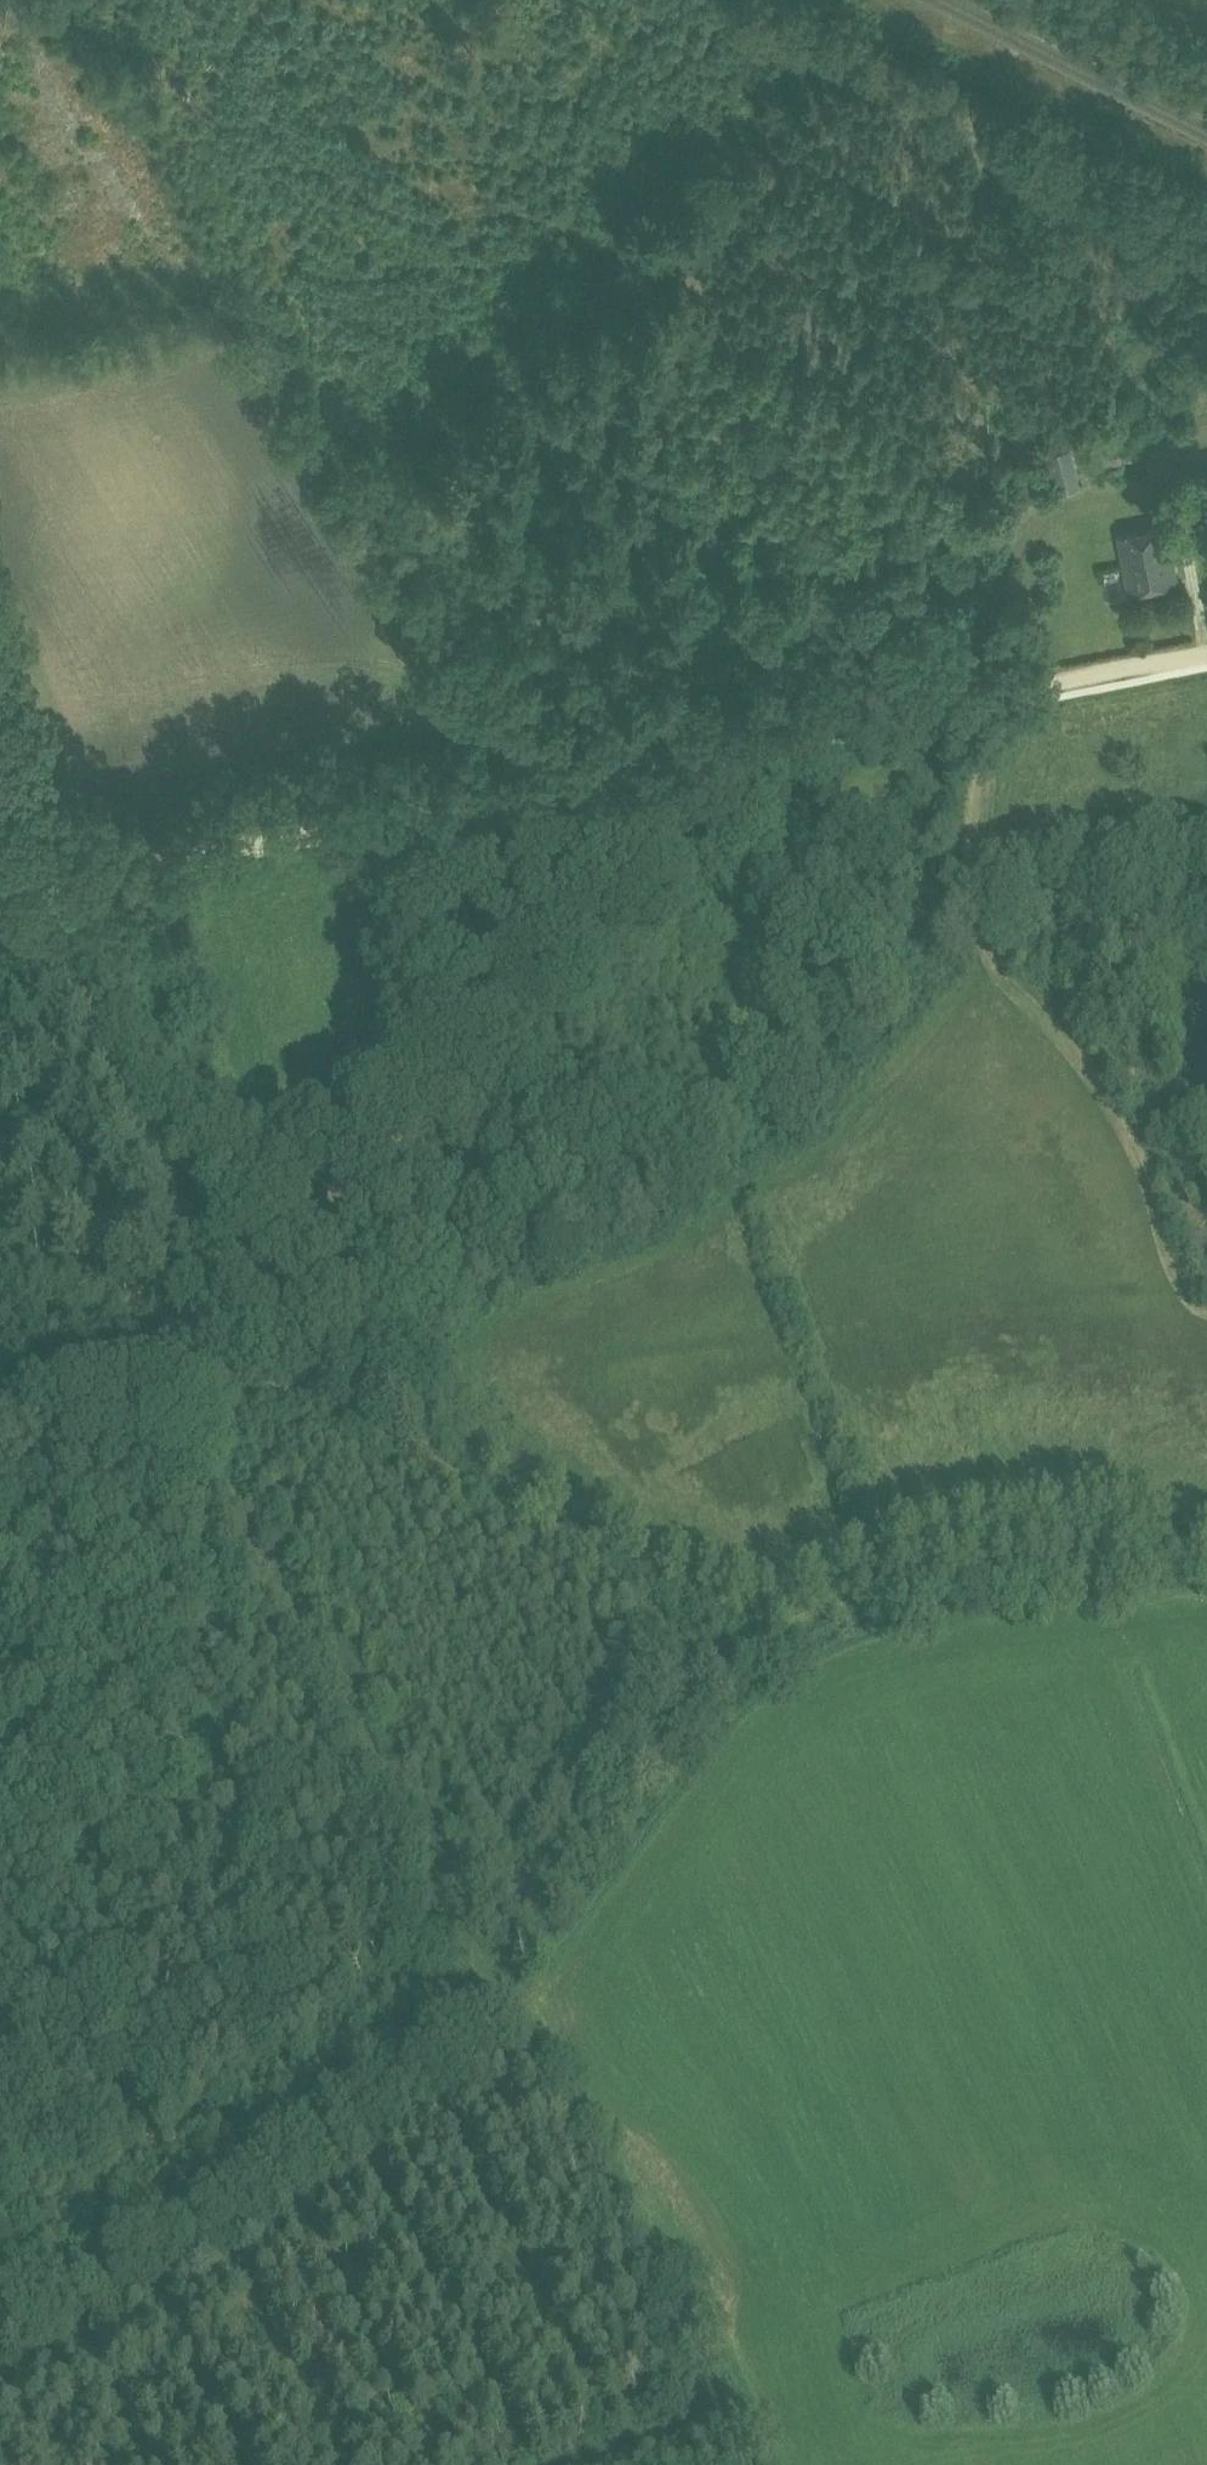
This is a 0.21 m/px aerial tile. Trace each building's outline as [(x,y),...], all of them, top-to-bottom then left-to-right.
[(1072,448),(1047,455),(1056,493),(1080,487),(1072,448)] [(1167,527),(1119,536),(1129,592),(1178,583),(1167,527)]
